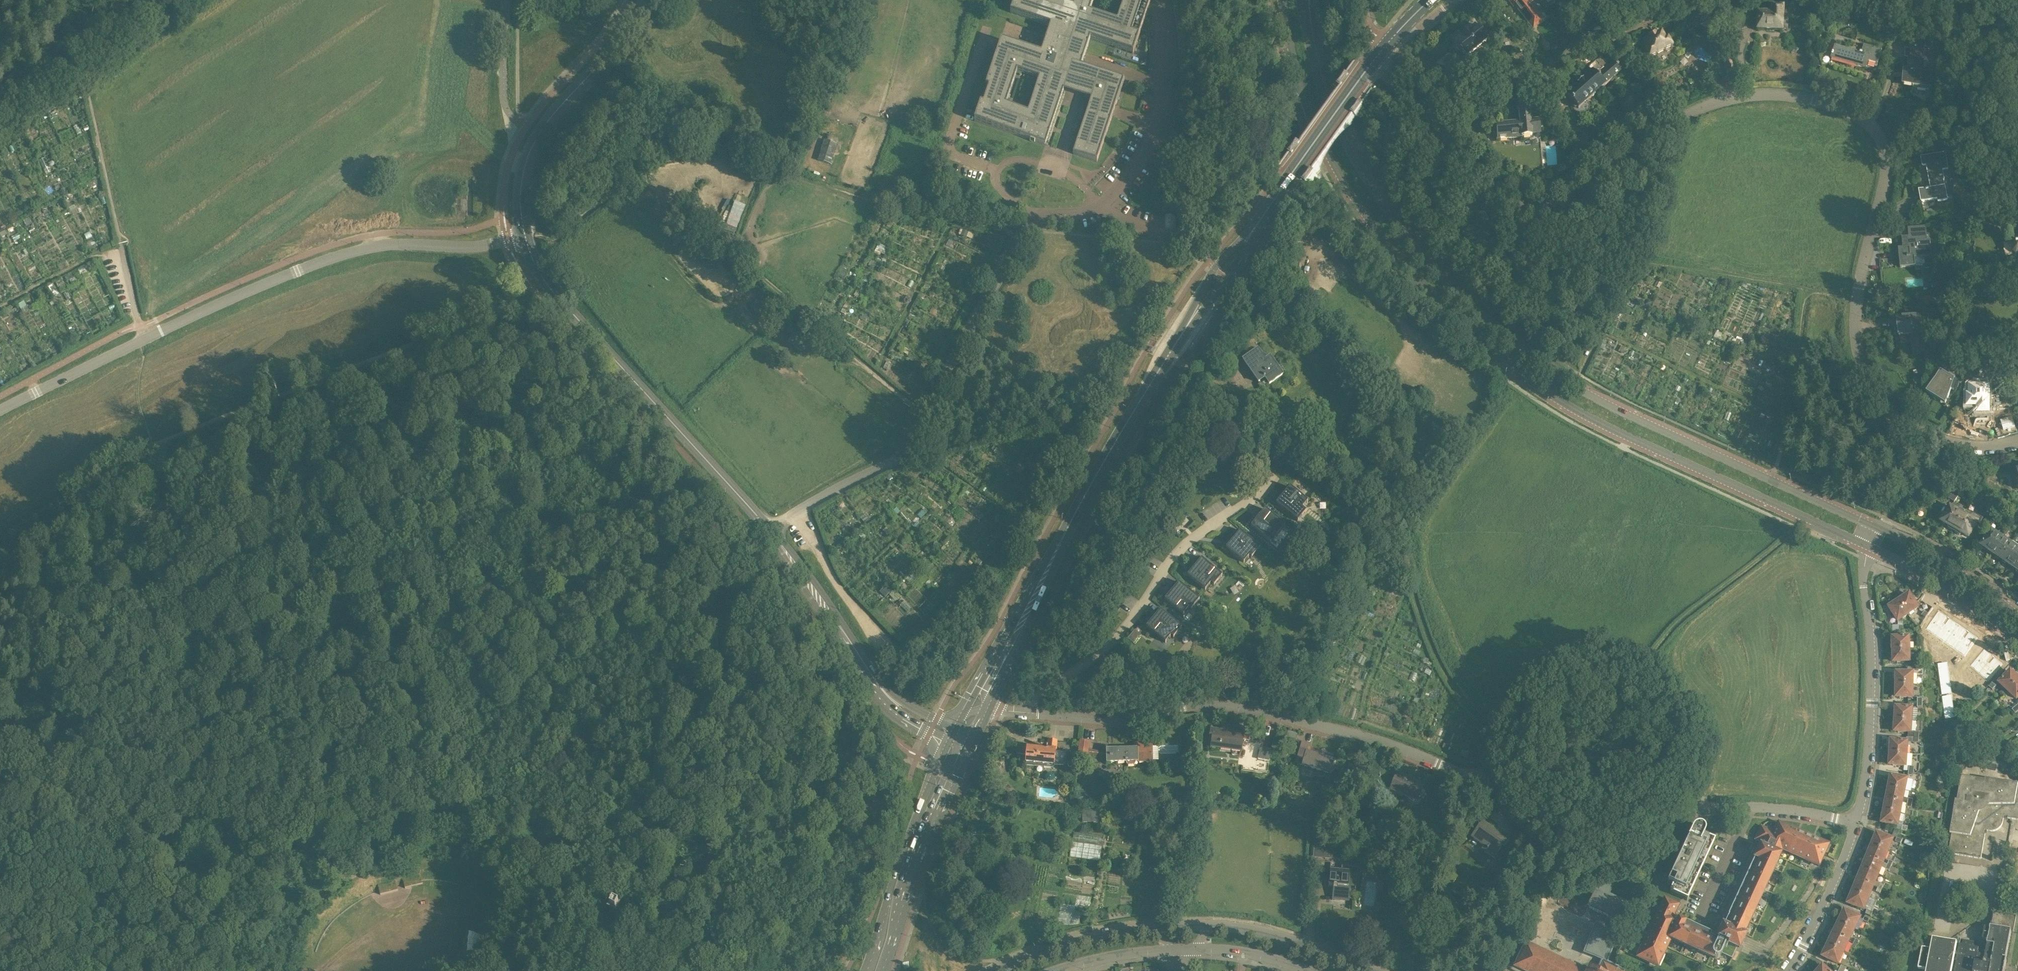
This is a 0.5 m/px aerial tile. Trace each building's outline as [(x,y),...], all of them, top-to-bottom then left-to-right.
[(1151,0),(1014,0),(1010,13),(1050,26),(1048,31),(1041,54),(1001,40),(974,121),(1045,145),(1063,91),(1091,100),(1073,154),(1097,162),(1124,81),(1081,67),(1090,39),(1133,54),(1151,0)] [(1514,6),(1515,4),(1533,27),(1541,21),(1529,6),(1537,0),(1509,0),(1514,6)] [(1576,0),(1582,8),(1587,5),(1584,0),(1577,0),(1576,0)] [(1574,3),(1569,7),(1575,15),(1580,12),(1574,3)] [(1759,10),(1758,29),(1767,29),(1767,31),(1774,31),(1774,30),(1782,30),(1783,22),(1787,23),(1788,18),(1783,17),(1783,7),(1773,6),(1772,13),(1766,13),(1767,11),(1759,10)] [(1737,19),(1726,22),(1729,33),(1740,30),(1737,19)] [(1456,45),(1457,46),(1456,47),(1458,50),(1460,50),(1465,57),(1487,39),(1475,24),(1461,36),(1463,39),(1456,45)] [(1648,59),(1672,46),(1667,37),(1665,39),(1661,31),(1655,35),(1652,34),(1652,33),(1648,35),(1649,36),(1648,38),(1642,41),(1646,49),(1644,50),(1648,59)] [(1713,31),(1703,45),(1718,56),(1728,43),(1713,31)] [(1911,57),(1910,71),(1904,70),(1903,85),(1913,85),(1913,89),(1935,90),(1936,69),(1928,68),(1928,72),(1922,71),(1923,59),(1927,59),(1928,44),(1912,43),(1911,49),(1905,49),(1905,57),(1911,57)] [(1835,46),(1832,57),(1832,59),(1866,69),(1866,68),(1875,70),(1877,65),(1881,50),(1872,47),(1870,51),(1863,49),(1862,54),(1835,46)] [(1604,71),(1609,67),(1600,58),(1596,61),(1604,71)] [(1723,60),(1726,72),(1735,70),(1732,58),(1723,60)] [(1604,71),(1596,61),(1588,68),(1592,72),(1597,77),(1604,71)] [(1592,72),(1583,80),(1588,85),(1590,84),(1595,90),(1596,88),(1599,91),(1614,78),(1616,80),(1621,75),(1623,78),(1627,74),(1622,69),(1620,71),(1613,63),(1609,67),(1604,71),(1597,77),(1592,72)] [(1346,68),(1336,81),(1339,83),(1341,84),(1351,71),(1349,70),(1346,68)] [(1588,85),(1583,80),(1565,95),(1573,104),(1572,106),(1575,109),(1577,108),(1578,109),(1599,91),(1596,88),(1595,90),(1590,84),(1588,85)] [(1520,122),(1496,125),(1497,139),(1533,136),(1532,132),(1543,131),(1543,124),(1539,125),(1539,121),(1530,121),(1528,99),(1518,100),(1520,122)] [(1352,112),(1354,113),(1356,115),(1365,103),(1362,101),(1361,100),(1352,112)] [(1296,135),(1286,148),(1289,150),(1291,151),(1300,138),(1299,137),(1296,135)] [(817,162),(829,165),(836,145),(824,141),(817,162)] [(1475,154),(1484,162),(1488,158),(1479,150),(1475,154)] [(1931,188),(1919,190),(1922,209),(1939,206),(1938,201),(1947,199),(1945,186),(1941,186),(1937,165),(1947,164),(1945,152),(1921,157),(1922,166),(1926,165),(1931,188)] [(1315,166),(1313,165),(1304,178),(1306,179),(1308,180),(1317,168),(1315,166)] [(735,202),(734,203),(724,230),(734,233),(745,205),(735,202)] [(2007,213),(1997,221),(2001,226),(2011,219),(2007,213)] [(1165,215),(1165,216),(1165,230),(1176,230),(1176,215),(1165,215)] [(1304,225),(1300,223),(1291,242),(1297,244),(1305,226),(1304,225)] [(1908,234),(1908,237),(1901,237),(1903,249),(1898,249),(1900,268),(1915,266),(1915,258),(1932,256),(1930,239),(1927,240),(1926,226),(1907,227),(1908,228),(1899,229),(1900,235),(1908,234)] [(1922,297),(1923,305),(1932,304),(1931,296),(1922,297)] [(1920,316),(1897,318),(1899,335),(1909,334),(1915,356),(1927,353),(1922,333),(1920,316)] [(795,331),(793,333),(787,341),(797,348),(805,338),(795,331)] [(1257,350),(1250,355),(1242,360),(1258,383),(1264,379),(1269,385),(1282,376),(1269,358),(1265,361),(1257,350)] [(1944,371),(1946,369),(1940,365),(1924,390),(1926,392),(1945,405),(1946,402),(1954,379),(1944,371)] [(1968,396),(1968,406),(1978,406),(1978,412),(1988,412),(1988,383),(1979,383),(1979,386),(1970,386),(1970,396),(1968,396)] [(1290,487),(1276,504),(1297,522),(1306,512),(1302,508),(1308,502),(1290,487)] [(1948,498),(1954,502),(1961,490),(1955,487),(1948,498)] [(916,506),(910,495),(904,499),(910,510),(916,506)] [(1954,532),(1966,510),(1953,503),(1951,507),(1950,506),(1941,522),(1948,526),(1948,528),(1954,532)] [(1265,509),(1251,526),(1268,541),(1274,534),(1276,536),(1285,526),(1265,509)] [(1966,510),(1954,532),(1959,535),(1962,534),(1969,538),(1978,523),(1980,524),(1983,518),(1974,513),(1972,514),(1966,510)] [(1232,541),(1226,548),(1243,563),(1249,556),(1251,558),(1260,548),(1237,529),(1228,541),(1229,541),(1230,540),(1232,541)] [(1991,553),(2002,537),(1992,530),(1981,546),(1982,546),(1982,549),(1985,550),(1987,550),(1991,553)] [(2012,544),(2002,537),(1991,553),(1995,556),(1996,557),(1998,559),(2000,559),(2001,559),(2012,544)] [(2011,566),(2017,556),(2017,548),(2012,544),(2001,559),(2001,560),(2002,562),(2004,564),(2006,563),(2011,566)] [(1193,569),(1187,576),(1205,590),(1211,584),(1214,586),(1222,576),(1199,557),(1189,568),(1190,569),(1191,567),(1193,569)] [(1170,593),(1164,600),(1183,615),(1189,608),(1191,610),(1199,600),(1176,581),(1167,592),(1167,593),(1168,592),(1170,593)] [(1910,594),(1899,601),(1908,614),(1918,608),(1910,594)] [(1898,621),(1908,614),(1899,601),(1889,607),(1898,621)] [(1152,620),(1146,627),(1165,643),(1171,636),(1173,638),(1182,628),(1158,608),(1148,620),(1149,620),(1150,619),(1152,620)] [(1940,609),(1927,627),(1936,634),(1947,620),(1945,619),(1948,615),(1940,609)] [(1924,612),(1919,620),(1923,622),(1928,616),(1928,615),(1924,612)] [(1947,620),(1936,634),(1946,641),(1959,624),(1952,618),(1949,622),(1947,620)] [(1959,624),(1946,641),(1955,648),(1966,634),(1964,633),(1966,629),(1959,624)] [(1140,635),(1135,630),(1127,639),(1133,644),(1140,635)] [(1966,634),(1955,648),(1965,656),(1978,638),(1970,632),(1968,636),(1966,634)] [(1893,650),(1909,649),(1909,637),(1893,638),(1893,650)] [(1984,648),(1970,665),(1979,673),(1990,660),(1989,658),(1991,655),(1984,648)] [(1910,661),(1909,649),(1893,650),(1894,662),(1910,661)] [(1990,660),(1979,673),(1988,681),(2003,664),(1995,658),(1992,661),(1990,660)] [(2003,679),(1999,676),(1993,683),(1996,686),(1999,683),(2008,691),(2017,681),(2017,678),(2011,671),(2003,679)] [(1897,673),(1897,685),(1913,685),(1913,673),(1908,673),(1897,673)] [(2008,691),(2017,699),(2017,698),(2017,681),(2008,691)] [(1913,685),(1897,685),(1896,697),(1912,697),(1913,685)] [(1918,710),(1912,710),(1912,708),(1896,707),(1895,719),(1911,720),(1917,721),(1918,710)] [(1908,738),(1914,738),(1919,738),(1919,734),(1914,733),(1911,733),(1911,720),(1895,719),(1895,732),(1908,732),(1908,738)] [(1211,748),(1212,748),(1212,750),(1232,753),(1232,755),(1239,756),(1241,752),(1243,740),(1249,741),(1250,735),(1233,733),(1233,730),(1222,729),(1222,731),(1211,729),(1209,743),(1211,743),(1211,748)] [(1286,737),(1296,740),(1298,734),(1288,731),(1286,737)] [(1016,745),(1016,754),(1026,755),(1025,766),(1049,768),(1053,768),(1054,764),(1055,751),(1056,751),(1056,748),(1057,741),(1048,741),(1047,749),(1027,748),(1028,744),(1019,744),(1019,745),(1016,745)] [(1891,741),(1891,753),(1907,754),(1907,742),(1891,741)] [(1134,750),(1134,749),(1107,750),(1107,753),(1088,750),(1089,743),(1080,742),(1078,754),(1082,755),(1080,764),(1090,766),(1092,755),(1107,757),(1107,763),(1126,763),(1127,766),(1135,766),(1136,762),(1138,762),(1137,750),(1134,750)] [(1137,750),(1138,762),(1152,762),(1152,743),(1134,744),(1134,749),(1134,750),(1137,750)] [(1307,751),(1308,746),(1301,744),(1297,757),(1304,759),(1302,767),(1331,775),(1335,759),(1307,751)] [(1269,761),(1271,750),(1260,747),(1258,759),(1269,761)] [(1891,753),(1890,765),(1906,766),(1907,754),(1891,753)] [(1406,775),(1398,772),(1391,770),(1380,765),(1380,766),(1380,767),(1379,768),(1379,769),(1379,770),(1379,771),(1379,772),(1379,774),(1379,775),(1380,776),(1376,778),(1377,779),(1377,781),(1378,782),(1378,783),(1379,784),(1380,785),(1381,786),(1382,786),(1383,787),(1384,787),(1390,790),(1389,791),(1406,797),(1411,802),(1412,802),(1415,803),(1417,803),(1420,801),(1421,799),(1422,797),(1419,796),(1420,795),(1423,796),(1426,789),(1422,788),(1424,785),(1405,777),(1406,775)] [(1889,788),(1905,791),(1907,779),(1891,776),(1889,788)] [(2003,824),(2003,823),(2003,822),(2004,816),(2008,817),(2008,818),(2017,820),(2017,785),(1986,779),(1985,781),(1961,777),(1957,801),(1955,800),(1950,833),(1952,833),(1948,853),(1981,859),(1985,834),(1984,834),(1985,830),(1990,831),(1992,831),(1994,831),(1995,831),(1996,831),(1997,830),(1998,830),(1999,829),(2000,828),(2001,827),(2001,826),(2002,825),(2003,824)] [(1908,804),(1908,800),(1903,799),(1905,791),(1889,788),(1887,799),(1902,803),(1908,804)] [(1073,799),(1078,807),(1089,801),(1084,792),(1073,799)] [(1268,796),(1259,795),(1258,805),(1266,806),(1268,796)] [(1887,799),(1884,811),(1900,814),(1902,803),(1887,799)] [(1211,822),(1212,809),(1202,808),(1201,821),(1211,822)] [(1083,820),(1099,820),(1098,811),(1082,811),(1083,820)] [(1903,827),(1905,815),(1900,814),(1884,811),(1882,823),(1895,825),(1894,830),(1902,831),(1903,827)] [(1491,827),(1483,821),(1471,837),(1487,848),(1484,852),(1493,859),(1507,840),(1506,840),(1505,841),(1489,831),(1491,827)] [(1704,836),(1704,835),(1704,833),(1704,832),(1704,830),(1704,829),(1703,828),(1702,826),(1701,825),(1700,825),(1698,824),(1697,824),(1695,824),(1694,824),(1692,825),(1691,826),(1690,827),(1689,828),(1664,883),(1669,885),(1666,892),(1667,892),(1681,898),(1687,885),(1693,887),(1708,854),(1703,851),(1709,838),(1705,836),(1704,836)] [(1721,954),(1728,958),(1731,959),(1736,948),(1738,949),(1744,936),(1742,935),(1779,855),(1781,849),(1818,866),(1827,846),(1784,826),(1782,831),(1776,828),(1774,833),(1761,828),(1756,839),(1762,842),(1755,858),(1754,857),(1728,915),(1728,916),(1721,931),(1714,927),(1711,934),(1685,921),(1684,922),(1679,919),(1687,902),(1667,894),(1638,957),(1657,966),(1670,938),(1714,959),(1714,958),(1715,959),(1718,958),(1720,957),(1720,956),(1721,954)] [(1515,829),(1508,838),(1519,845),(1525,836),(1515,829)] [(1102,846),(1104,835),(1074,830),(1073,841),(1102,846)] [(1893,840),(1892,840),(1877,833),(1876,838),(1875,838),(1871,845),(1888,852),(1893,841),(1893,840)] [(1099,863),(1102,846),(1072,842),(1070,858),(1099,863)] [(1314,843),(1313,858),(1332,860),(1333,845),(1314,843)] [(1883,864),(1888,852),(1871,845),(1872,846),(1867,857),(1883,864)] [(1863,869),(1878,875),(1883,864),(1867,857),(1863,869)] [(1899,870),(1891,867),(1887,865),(1886,869),(1889,871),(1897,875),(1899,870)] [(1333,887),(1332,899),(1349,901),(1350,888),(1348,888),(1349,871),(1330,869),(1328,886),(1333,887)] [(1874,887),(1878,875),(1863,869),(1858,880),(1874,887)] [(404,882),(406,888),(411,887),(423,883),(422,878),(421,874),(403,878),(404,882)] [(396,880),(378,885),(379,889),(381,894),(398,890),(397,884),(396,880)] [(1616,970),(1618,966),(1608,961),(1623,921),(1630,907),(1631,905),(1609,894),(1612,885),(1600,880),(1588,907),(1617,921),(1597,970),(1589,967),(1588,970),(1616,970)] [(1852,891),(1869,898),(1874,887),(1858,880),(1853,891),(1852,891)] [(1869,898),(1852,891),(1849,899),(1850,899),(1848,904),(1864,910),(1869,898)] [(621,910),(612,905),(607,915),(617,920),(621,910)] [(1840,921),(1839,922),(1855,930),(1860,918),(1845,911),(1843,915),(1841,916),(1839,920),(1840,921)] [(1932,946),(1931,950),(1922,948),(1922,951),(1918,969),(1927,970),(2004,970),(2007,960),(2006,960),(2011,932),(2013,932),(2016,917),(1993,913),(1990,929),(1985,928),(1983,940),(1988,941),(1987,945),(1988,945),(1986,954),(1985,954),(1985,956),(1978,955),(1979,949),(1960,945),(1959,946),(1957,945),(1957,944),(1933,939),(1932,946)] [(1851,937),(1855,930),(1839,922),(1834,934),(1849,941),(1854,943),(1856,939),(1851,937)] [(480,931),(476,931),(471,931),(468,933),(465,936),(463,941),(463,945),(464,949),(467,952),(471,955),(475,956),(479,955),(483,953),(486,950),(488,946),(488,941),(486,937),(484,934),(480,931)] [(1844,953),(1849,941),(1834,934),(1828,945),(1844,953)] [(1901,950),(1903,945),(1895,942),(1893,946),(1901,950)] [(1524,948),(1516,967),(1525,970),(1585,970),(1526,944),(1524,948)] [(1838,964),(1844,953),(1828,945),(1827,946),(1825,950),(1825,951),(1823,956),(1838,964)]
